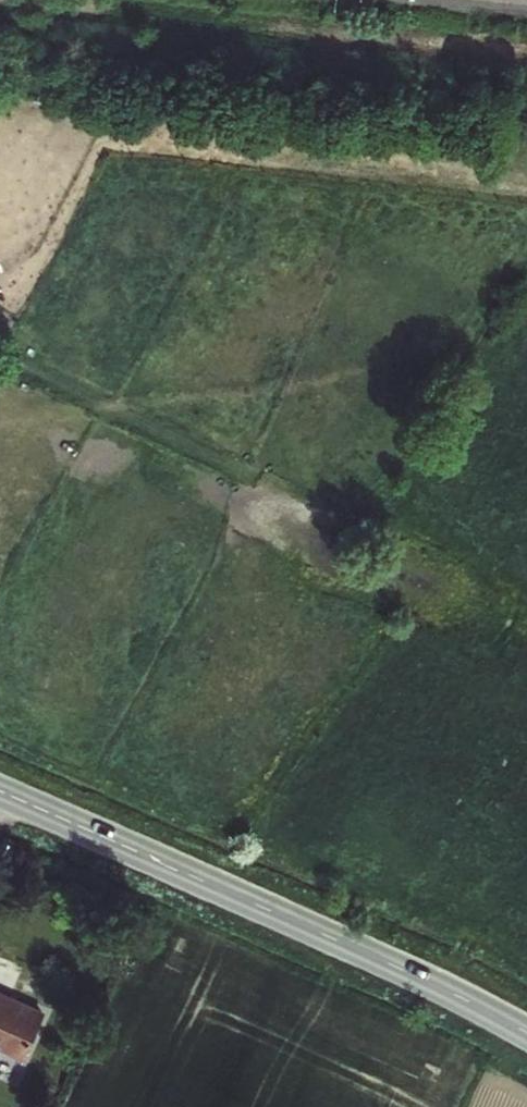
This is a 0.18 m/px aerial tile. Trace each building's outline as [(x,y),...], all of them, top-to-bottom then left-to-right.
[(25,1005),(0,994),(0,1045),(6,1048),(25,1005)]
